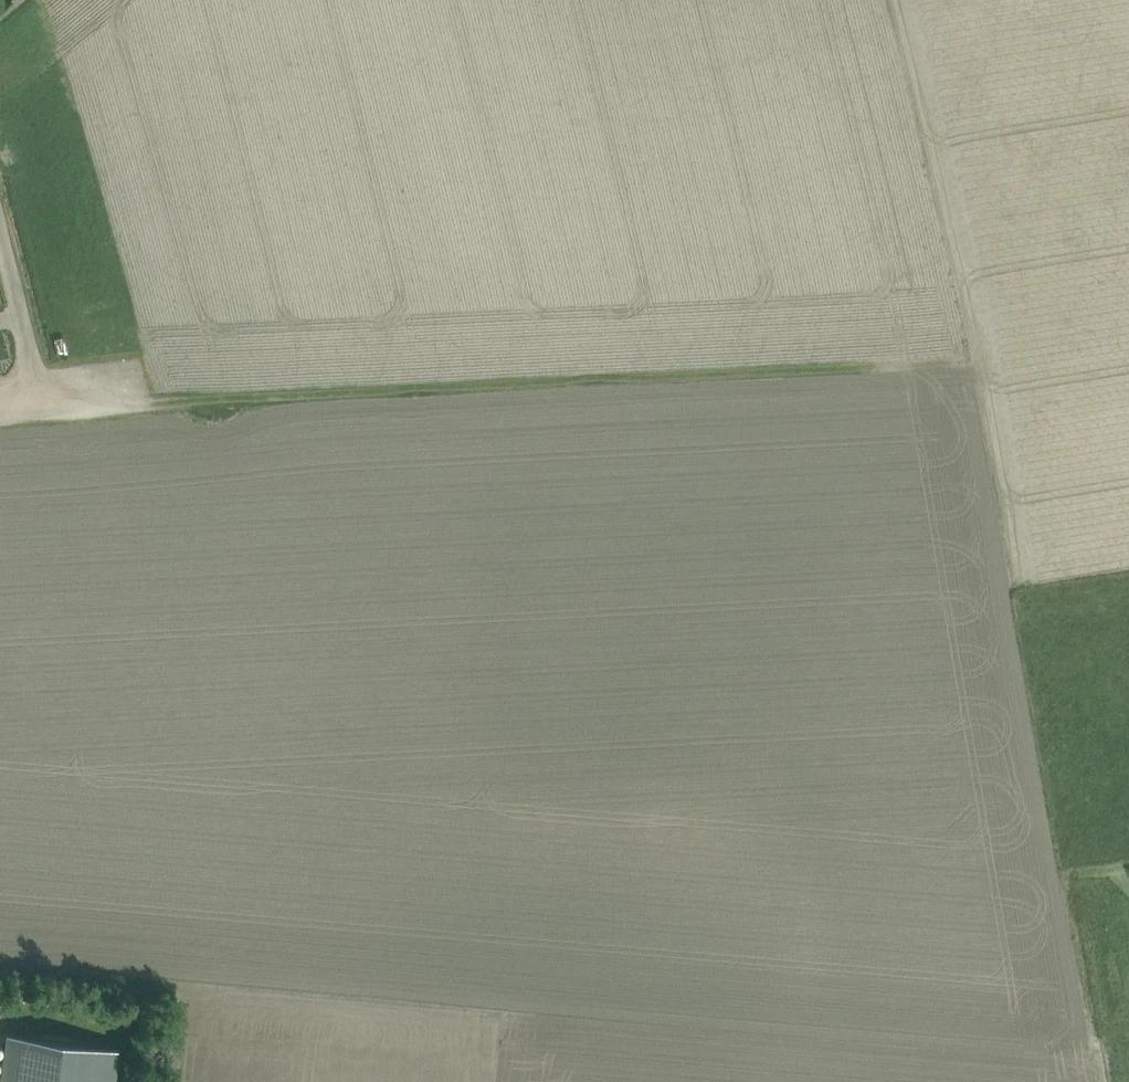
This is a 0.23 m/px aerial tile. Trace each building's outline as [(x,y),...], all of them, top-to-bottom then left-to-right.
[(120,1050),(8,1035),(2,1081),(115,1081),(120,1050)]
